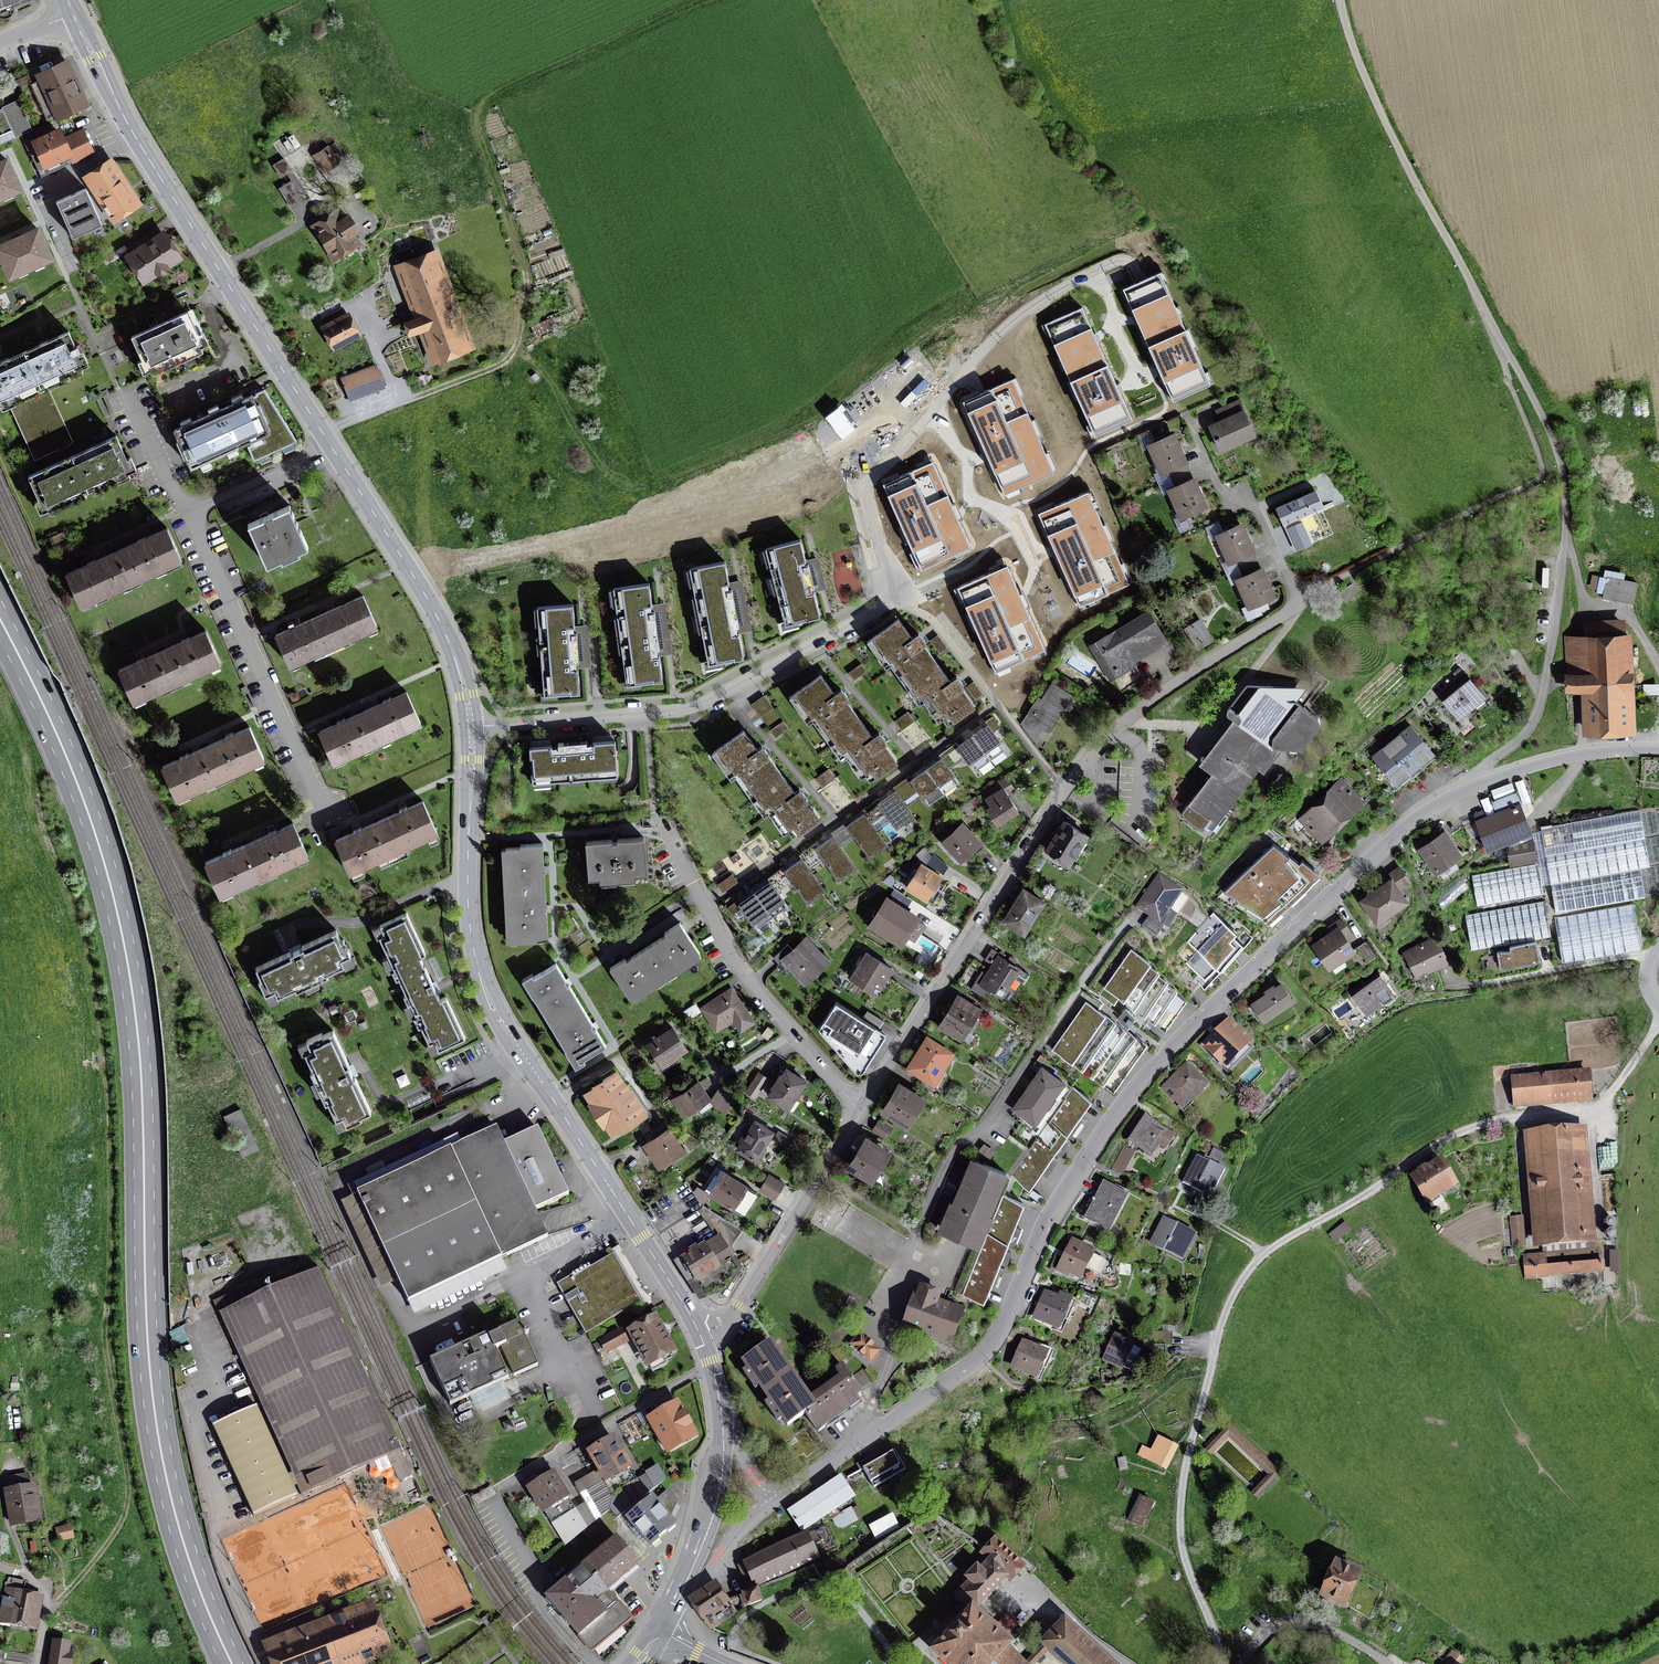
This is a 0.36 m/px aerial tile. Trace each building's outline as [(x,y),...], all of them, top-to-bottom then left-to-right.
[(64,65),(42,75),(61,114),(83,104),(64,65)] [(17,89),(31,82),(28,75),(13,81),(17,89)] [(3,110),(15,137),(29,131),(17,104),(3,110)] [(15,137),(3,110),(0,112),(0,144),(15,137)] [(24,137),(41,175),(72,161),(73,162),(92,153),(82,131),(62,140),(58,132),(53,135),(49,126),(24,137)] [(327,148),(316,155),(319,160),(326,171),(338,164),(330,152),(327,148)] [(284,158),(273,165),(281,177),(292,170),(284,158)] [(6,160),(0,163),(0,198),(20,189),(6,160)] [(115,216),(135,203),(109,164),(89,178),(97,189),(91,192),(100,205),(105,201),(115,216)] [(292,181),(279,189),(292,208),(304,200),(292,181)] [(86,188),(56,202),(72,238),(102,224),(86,188)] [(338,213),(315,227),(334,256),(356,242),(352,235),(358,231),(348,216),(342,220),(338,213)] [(36,229),(0,246),(0,255),(10,277),(50,259),(36,229)] [(164,234),(130,255),(144,278),(178,257),(164,234)] [(409,287),(441,275),(428,240),(396,252),(409,287)] [(1162,274),(1124,290),(1137,320),(1159,371),(1174,403),(1212,387),(1162,274)] [(418,309),(449,297),(441,275),(409,287),(418,309)] [(440,323),(457,317),(449,297),(418,309),(421,317),(407,322),(411,333),(425,328),(429,339),(445,334),(440,323)] [(1082,308),(1045,324),(1095,438),(1132,421),(1118,389),(1097,341),(1082,308)] [(322,320),(334,344),(355,333),(343,309),(322,320)] [(188,311),(131,337),(145,367),(150,365),(153,369),(199,348),(197,344),(202,341),(188,311)] [(445,334),(429,339),(436,358),(467,346),(457,317),(440,323),(445,334)] [(24,352),(38,382),(44,379),(47,384),(78,370),(76,365),(85,360),(80,348),(77,349),(69,331),(45,342),(24,352)] [(24,352),(5,361),(0,363),(0,399),(1,399),(3,404),(34,390),(32,385),(38,382),(24,352)] [(384,387),(376,366),(342,378),(350,400),(384,387)] [(1015,381),(963,405),(1005,494),(1057,470),(1015,381)] [(98,385),(86,391),(91,402),(100,398),(108,394),(106,389),(101,391),(98,385)] [(270,432),(250,441),(252,445),(247,446),(254,460),(297,441),(264,390),(252,395),(270,432)] [(270,432),(252,395),(210,414),(227,451),(250,441),(270,432)] [(1239,401),(1224,408),(1228,417),(1209,425),(1221,451),(1247,439),(1243,431),(1251,428),(1239,401)] [(227,451),(210,414),(174,430),(179,440),(176,441),(184,459),(186,457),(191,467),(227,451)] [(1173,434),(1150,444),(1163,473),(1167,471),(1170,479),(1187,472),(1183,464),(1186,463),(1173,434)] [(72,456),(86,486),(92,483),(95,488),(126,474),(124,469),(133,465),(128,453),(125,455),(116,435),(97,444),(72,456)] [(86,486),(72,456),(52,465),(28,476),(37,494),(34,496),(39,508),(49,504),(51,508),(82,494),(79,489),(86,486)] [(933,463),(883,486),(910,545),(922,570),(971,547),(957,516),(933,463)] [(1174,487),(1170,489),(1182,518),(1205,507),(1193,479),(1190,480),(1187,472),(1170,479),(1174,487)] [(1317,490),(1275,509),(1295,553),(1312,545),(1301,519),(1325,509),(1317,490)] [(1088,495),(1038,517),(1055,554),(1080,609),(1129,586),(1088,495)] [(307,546),(289,506),(249,524),(267,564),(281,558),(281,556),(298,549),(298,550),(307,546)] [(1241,524),(1218,534),(1230,562),(1235,560),(1239,569),(1255,562),(1251,553),(1253,552),(1241,524)] [(117,551),(131,581),(181,559),(167,529),(144,539),(117,551)] [(72,542),(67,531),(50,538),(55,549),(72,542)] [(800,540),(768,548),(787,621),(797,619),(798,621),(820,616),(813,588),(825,585),(819,561),(806,564),(800,540)] [(131,581),(117,551),(94,562),(67,574),(80,604),(131,581)] [(725,561),(692,568),(710,661),(721,659),(722,661),(744,657),(738,626),(747,624),(750,624),(743,587),(740,587),(730,589),(725,561)] [(1243,577),(1238,579),(1250,607),(1273,597),(1261,569),(1258,570),(1255,562),(1239,569),(1243,577)] [(1007,567),(957,590),(995,674),(1045,651),(1021,599),(1007,567)] [(1637,583),(1606,577),(1602,597),(1633,603),(1637,583)] [(649,583),(614,588),(627,682),(639,680),(640,683),(662,680),(658,648),(667,647),(671,646),(665,609),(662,610),(653,611),(649,583)] [(319,615),(333,645),(377,626),(363,596),(319,615)] [(573,604),(538,607),(544,692),(557,691),(557,694),(580,692),(577,661),(587,660),(590,660),(588,631),(584,632),(575,632),(573,604)] [(1148,611),(1094,644),(1108,668),(1105,670),(1110,679),(1114,677),(1122,691),(1140,680),(1131,667),(1135,664),(1131,658),(1164,638),(1148,611)] [(319,615),(276,635),(290,665),(333,645),(319,615)] [(899,619),(867,641),(878,656),(882,653),(900,678),(905,675),(910,682),(937,663),(923,644),(925,642),(922,638),(918,633),(912,637),(899,619)] [(1199,621),(1187,629),(1198,648),(1210,641),(1199,621)] [(1588,639),(1567,640),(1569,689),(1589,688),(1591,730),(1627,729),(1623,624),(1588,625),(1588,639)] [(157,653),(171,683),(220,661),(206,631),(186,640),(157,653)] [(938,635),(931,640),(940,652),(947,647),(938,635)] [(171,683),(157,653),(142,660),(119,670),(133,700),(171,683)] [(866,671),(861,663),(849,672),(854,679),(866,671)] [(937,663),(910,682),(930,710),(935,707),(947,724),(974,705),(962,688),(964,686),(960,682),(957,676),(950,681),(937,663)] [(821,675),(790,697),(800,712),(805,709),(823,734),(827,730),(832,737),(859,718),(846,699),(848,698),(844,694),(841,689),(835,694),(821,675)] [(1485,699),(1466,676),(1441,695),(1460,718),(1485,699)] [(974,681),(966,687),(976,699),(983,693),(974,681)] [(1029,719),(1049,732),(1073,695),(1053,682),(1029,719)] [(1210,765),(1215,769),(1241,789),(1258,766),(1264,770),(1281,748),(1300,749),(1301,749),(1302,748),(1319,726),(1320,724),(1320,722),(1319,720),(1318,718),(1296,701),(1290,700),(1298,690),(1295,688),(1248,685),(1247,686),(1245,687),(1227,710),(1227,711),(1227,712),(1227,714),(1228,714),(1234,719),(1226,730),(1226,731),(1226,732),(1226,733),(1227,734),(1235,741),(1226,753),(1224,752),(1223,752),(1222,752),(1221,753),(1211,764),(1210,765)] [(357,714),(371,744),(420,722),(407,692),(357,714)] [(758,699),(752,704),(775,737),(788,728),(764,695),(758,699)] [(908,711),(897,719),(903,728),(914,721),(908,711)] [(357,714),(320,731),(333,761),(371,744),(357,714)] [(988,725),(973,735),(991,759),(1006,749),(993,731),(999,727),(992,716),(985,721),(988,725)] [(859,718),(832,737),(853,766),(857,763),(870,780),(897,761),(884,743),(886,742),(883,737),(879,732),(873,737),(859,718)] [(1410,725),(1374,755),(1396,782),(1433,753),(1410,725)] [(250,727),(200,749),(214,779),(263,758),(250,727)] [(744,731),(712,753),(723,768),(727,765),(745,790),(750,786),(755,793),(782,774),(766,751),(762,746),(757,749),(744,731)] [(991,759),(973,735),(958,746),(956,742),(939,754),(942,758),(948,767),(964,756),(975,771),(991,759)] [(615,740),(529,747),(532,780),(617,773),(615,740)] [(200,749),(163,766),(176,796),(214,779),(200,749)] [(942,758),(927,769),(944,793),(959,782),(948,767),(942,758)] [(828,769),(817,777),(824,786),(835,778),(828,769)] [(944,793),(927,769),(912,779),(910,776),(893,788),(895,791),(902,801),(918,789),(929,804),(944,793)] [(1215,824),(1241,789),(1215,769),(1183,811),(1182,813),(1182,814),(1183,815),(1184,816),(1198,828),(1200,828),(1201,828),(1202,828),(1203,827),(1209,819),(1215,824)] [(782,774),(755,793),(775,822),(780,819),(792,836),(819,817),(802,792),(800,789),(795,793),(782,774)] [(1360,800),(1341,781),(1302,819),(1321,839),(1360,800)] [(983,795),(991,806),(987,809),(997,824),(1018,811),(1000,784),(983,795)] [(902,801),(895,791),(881,802),(878,799),(862,810),(864,814),(871,823),(887,811),(898,826),(913,815),(902,801)] [(1497,813),(1475,822),(1486,849),(1529,832),(1523,818),(1526,817),(1521,803),(1516,805),(1513,798),(1493,805),(1497,813)] [(373,824),(387,854),(437,831),(423,801),(373,824)] [(1640,810),(1541,827),(1555,912),(1645,896),(1640,868),(1650,867),(1640,810)] [(871,823),(864,814),(850,824),(847,821),(830,833),(833,836),(840,846),(856,834),(871,855),(886,844),(877,832),(871,823)] [(1086,835),(1065,821),(1047,849),(1069,863),(1071,858),(1076,861),(1088,842),(1083,839),(1086,835)] [(244,846),(258,876),(307,854),(293,823),(244,846)] [(373,824),(336,840),(350,871),(387,854),(373,824)] [(982,845),(962,825),(942,843),(950,851),(953,849),(961,858),(969,850),(973,854),(982,845)] [(883,828),(877,832),(886,844),(892,840),(883,828)] [(1425,836),(1414,844),(1419,851),(1422,849),(1436,869),(1459,854),(1445,833),(1430,843),(1425,836)] [(840,846),(833,836),(818,847),(815,843),(799,855),(801,859),(808,868),(825,856),(840,877),(855,867),(840,846)] [(644,837),(586,842),(589,878),(647,873),(644,837)] [(1531,838),(1509,847),(1508,855),(1510,865),(1535,860),(1531,838)] [(521,847),(506,848),(508,891),(545,889),(543,843),(521,844),(521,847)] [(1273,843),(1224,892),(1264,915),(1309,871),(1273,843)] [(258,876),(244,846),(206,863),(220,893),(258,876)] [(808,868),(801,859),(787,869),(784,866),(767,878),(770,881),(777,891),(793,879),(809,900),(823,889),(808,868)] [(1538,862),(1471,874),(1477,907),(1544,895),(1538,862)] [(941,877),(921,864),(907,887),(933,903),(944,887),(937,883),(941,877)] [(1391,881),(1363,900),(1378,921),(1406,901),(1397,889),(1409,881),(1400,868),(1388,876),(1391,881)] [(732,874),(718,883),(723,891),(737,882),(732,874)] [(1180,893),(1159,878),(1139,907),(1151,915),(1143,926),(1157,935),(1164,924),(1168,927),(1176,916),(1168,911),(1180,893)] [(770,881),(755,892),(772,916),(787,905),(777,891),(770,881)] [(545,889),(508,891),(511,941),(537,940),(537,937),(548,935),(545,889)] [(1044,902),(1024,889),(1004,920),(1019,930),(1025,921),(1029,924),(1044,902)] [(772,916),(755,892),(741,902),(738,899),(729,906),(733,911),(741,905),(757,927),(772,916)] [(916,918),(888,900),(873,924),(901,942),(905,935),(914,941),(920,933),(910,927),(916,918)] [(1545,900),(1465,915),(1471,950),(1551,936),(1545,900)] [(1633,904),(1555,917),(1563,961),(1641,948),(1633,904)] [(1204,980),(1201,984),(1205,987),(1244,945),(1233,935),(1237,932),(1214,911),(1186,941),(1197,951),(1186,963),(1191,967),(1204,980)] [(438,1050),(465,1037),(446,996),(440,999),(420,956),(425,953),(406,912),(380,925),(384,934),(379,936),(429,1043),(434,1041),(438,1050)] [(1352,934),(1342,920),(1335,925),(1338,930),(1315,945),(1321,955),(1326,952),(1334,963),(1353,950),(1345,939),(1352,934)] [(667,934),(647,947),(665,975),(699,952),(680,923),(665,932),(667,934)] [(260,978),(258,979),(265,994),(274,990),(277,996),(345,965),(342,958),(351,954),(344,939),(341,941),(336,930),(300,947),(255,968),(260,978)] [(1435,937),(1405,952),(1416,973),(1427,967),(1429,970),(1447,961),(1435,937)] [(1536,940),(1510,945),(1511,948),(1497,951),(1500,967),(1540,960),(1536,940)] [(810,949),(803,942),(793,950),(788,944),(773,957),(780,964),(784,960),(803,982),(827,960),(814,945),(810,949)] [(1366,943),(1358,948),(1368,962),(1376,957),(1366,943)] [(630,997),(665,975),(647,947),(626,961),(625,958),(611,967),(630,997)] [(1004,956),(992,949),(985,959),(993,965),(987,975),(981,972),(971,989),(984,997),(989,990),(1001,997),(1013,977),(1024,983),(1029,975),(1003,958),(1004,956)] [(1176,991),(1166,984),(1167,982),(1157,975),(1159,972),(1148,965),(1150,962),(1131,949),(1104,988),(1111,993),(1122,1001),(1133,1008),(1145,1016),(1155,1023),(1176,991)] [(894,969),(866,952),(850,980),(878,996),(894,969)] [(581,1004),(556,963),(528,980),(553,1021),(581,1004)] [(1201,984),(1204,980),(1191,967),(1184,974),(1197,987),(1201,984)] [(1391,993),(1376,972),(1352,990),(1366,1010),(1391,993)] [(1190,994),(1197,987),(1184,974),(1177,981),(1190,994)] [(1291,1000),(1280,985),(1275,988),(1273,986),(1265,991),(1267,993),(1253,1003),(1264,1018),(1291,1000)] [(752,1021),(731,990),(704,1008),(718,1029),(735,1018),(742,1028),(752,1021)] [(980,1010),(957,996),(939,1025),(962,1039),(980,1010)] [(862,1018),(836,1002),(819,1029),(860,1074),(886,1033),(879,1028),(862,1018)] [(1093,1007),(1086,1002),(1052,1049),(1103,1084),(1136,1037),(1127,1031),(1117,1023),(1105,1015),(1093,1007)] [(696,1003),(684,1011),(689,1018),(701,1010),(696,1003)] [(605,1045),(581,1004),(553,1021),(578,1061),(605,1045)] [(1125,1008),(1118,1018),(1128,1025),(1135,1015),(1125,1008)] [(884,1021),(867,1010),(862,1018),(879,1028),(884,1021)] [(1242,1029),(1232,1019),(1205,1045),(1224,1064),(1231,1057),(1233,1059),(1248,1043),(1239,1033),(1242,1029)] [(687,1049),(673,1028),(649,1044),(663,1065),(687,1049)] [(351,1068),(333,1030),(323,1035),(322,1033),(307,1040),(311,1049),(304,1052),(336,1119),(342,1116),(346,1125),(362,1118),(361,1115),(371,1111),(351,1068)] [(952,1059),(926,1043),(906,1074),(933,1090),(952,1059)] [(1206,1085),(1186,1066),(1164,1088),(1182,1106),(1189,1099),(1191,1101),(1206,1085)] [(805,1081),(787,1068),(769,1094),(791,1109),(798,1098),(795,1096),(805,1081)] [(1066,1085),(1042,1069),(1014,1108),(1035,1123),(1055,1094),(1058,1096),(1066,1085)] [(644,1112),(616,1070),(583,1091),(611,1134),(644,1112)] [(768,1078),(758,1072),(745,1092),(755,1098),(768,1078)] [(1521,1078),(1513,1079),(1515,1104),(1590,1098),(1588,1073),(1521,1078)] [(405,1074),(397,1078),(401,1086),(409,1082),(405,1074)] [(737,1096),(719,1082),(708,1096),(726,1109),(737,1096)] [(710,1102),(697,1083),(675,1097),(688,1117),(710,1102)] [(920,1100),(901,1087),(885,1112),(904,1124),(920,1100)] [(1091,1100),(1073,1087),(1048,1122),(1066,1135),(1091,1100)] [(240,1108),(224,1116),(243,1156),(259,1149),(240,1108)] [(1175,1138),(1142,1116),(1127,1139),(1150,1154),(1155,1147),(1165,1153),(1175,1138)] [(891,1129),(879,1120),(873,1129),(886,1137),(891,1129)] [(773,1132),(755,1121),(738,1149),(756,1159),(773,1132)] [(1066,1135),(1048,1122),(1011,1176),(1029,1188),(1066,1135)] [(548,1236),(536,1211),(568,1195),(537,1129),(504,1145),(496,1128),(461,1144),(457,1135),(352,1184),(408,1302),(548,1236)] [(680,1149),(667,1128),(645,1142),(659,1163),(680,1149)] [(677,1133),(682,1140),(689,1135),(682,1130),(677,1133)] [(778,1132),(775,1138),(786,1145),(789,1139),(778,1132)] [(1577,1132),(1534,1136),(1543,1244),(1586,1240),(1577,1132)] [(887,1152),(864,1138),(848,1165),(871,1179),(887,1152)] [(1124,1147),(1112,1169),(1121,1175),(1133,1152),(1124,1147)] [(1005,1172),(962,1154),(951,1180),(956,1182),(937,1227),(975,1243),(1005,1172)] [(1225,1170),(1197,1155),(1182,1183),(1210,1198),(1225,1170)] [(1441,1161),(1411,1179),(1426,1204),(1456,1186),(1441,1161)] [(756,1193),(724,1172),(711,1192),(744,1213),(756,1193)] [(765,1182),(779,1191),(783,1184),(769,1175),(765,1182)] [(1126,1195),(1100,1181),(1081,1216),(1107,1230),(1126,1195)] [(779,1191),(765,1182),(760,1189),(775,1198),(779,1191)] [(709,1194),(698,1187),(695,1192),(700,1199),(705,1201),(709,1194)] [(1023,1203),(1003,1195),(987,1234),(1007,1242),(1023,1203)] [(1203,1211),(1189,1204),(1185,1211),(1199,1218),(1203,1211)] [(1521,1217),(1512,1217),(1514,1246),(1524,1245),(1521,1217)] [(1193,1234),(1164,1219),(1151,1243),(1181,1258),(1193,1234)] [(1348,1230),(1344,1224),(1330,1235),(1335,1241),(1348,1230)] [(1007,1242),(987,1234),(963,1295),(983,1303),(1007,1242)] [(738,1268),(719,1238),(698,1250),(696,1247),(690,1251),(691,1252),(692,1254),(683,1259),(693,1274),(707,1296),(725,1289),(738,1268)] [(1105,1260),(1072,1243),(1059,1269),(1079,1279),(1085,1267),(1097,1274),(1105,1260)] [(1611,1252),(1611,1274),(1621,1273),(1620,1252),(1611,1252)] [(614,1254),(558,1286),(585,1334),(641,1302),(614,1254)] [(1545,1255),(1524,1256),(1526,1278),(1546,1276),(1546,1275),(1604,1270),(1603,1262),(1546,1266),(1545,1255)] [(219,1313),(217,1314),(300,1495),(350,1473),(387,1456),(391,1466),(392,1465),(399,1480),(411,1475),(400,1450),(402,1449),(363,1361),(320,1267),(262,1293),(258,1284),(247,1289),(246,1286),(213,1302),(219,1313)] [(940,1294),(921,1287),(907,1325),(949,1340),(960,1311),(937,1302),(940,1294)] [(1059,1300),(1046,1294),(1035,1318),(1058,1329),(1063,1318),(1067,1320),(1076,1302),(1061,1295),(1059,1300)] [(673,1350),(655,1318),(629,1332),(652,1372),(667,1364),(665,1360),(672,1356),(669,1352),(673,1350)] [(538,1366),(517,1321),(430,1360),(450,1405),(538,1366)] [(620,1331),(601,1341),(607,1352),(626,1343),(620,1331)] [(1152,1331),(1151,1343),(1166,1344),(1169,1345),(1170,1333),(1152,1331)] [(861,1334),(852,1344),(870,1360),(879,1351),(861,1334)] [(1142,1349),(1115,1337),(1104,1359),(1131,1372),(1142,1349)] [(770,1343),(743,1362),(748,1370),(744,1373),(756,1390),(760,1386),(765,1394),(792,1375),(770,1343)] [(1036,1349),(1024,1343),(1013,1367),(1036,1377),(1040,1367),(1045,1369),(1053,1351),(1039,1344),(1036,1349)] [(1166,1344),(1151,1343),(1150,1353),(1165,1354),(1166,1344)] [(842,1379),(810,1401),(815,1407),(805,1413),(818,1432),(827,1426),(825,1423),(855,1402),(853,1398),(861,1393),(842,1366),(836,1370),(842,1379)] [(859,1388),(873,1381),(867,1369),(853,1376),(859,1388)] [(810,1401),(792,1375),(765,1394),(770,1401),(766,1404),(777,1421),(782,1418),(787,1426),(805,1413),(815,1407),(810,1401)] [(676,1404),(649,1419),(667,1450),(694,1435),(685,1420),(676,1404)] [(256,1405),(212,1425),(254,1516),(298,1496),(256,1405)] [(1271,1475),(1254,1493),(1258,1497),(1280,1473),(1229,1425),(1207,1448),(1211,1452),(1228,1434),(1271,1475)] [(1177,1446),(1159,1437),(1151,1451),(1143,1447),(1138,1455),(1165,1469),(1177,1446)] [(613,1438),(589,1452),(606,1481),(630,1467),(613,1438)] [(883,1458),(863,1469),(874,1488),(906,1470),(895,1451),(883,1458)] [(637,1479),(630,1467),(606,1481),(587,1491),(601,1515),(610,1510),(617,1518),(654,1488),(646,1474),(637,1479)] [(574,1509),(552,1474),(530,1487),(552,1523),(574,1509)] [(29,1478),(8,1482),(15,1523),(36,1520),(29,1478)] [(820,1492),(790,1512),(802,1531),(853,1497),(840,1478),(820,1492)] [(654,1501),(652,1498),(628,1519),(648,1542),(672,1523),(669,1519),(677,1502),(667,1491),(654,1501)] [(1153,1503),(1141,1497),(1129,1520),(1141,1526),(1153,1503)] [(565,1544),(586,1527),(574,1509),(552,1523),(565,1544)] [(842,1528),(857,1520),(852,1509),(833,1518),(836,1525),(842,1528)] [(893,1516),(870,1527),(876,1538),(898,1527),(893,1516)] [(932,1518),(924,1523),(929,1530),(937,1525),(932,1518)] [(71,1526),(56,1530),(58,1540),(73,1536),(71,1526)] [(825,1527),(745,1563),(755,1584),(835,1548),(825,1527)] [(585,1565),(607,1590),(637,1564),(616,1539),(585,1565)] [(989,1560),(1006,1576),(1010,1579),(1023,1565),(995,1539),(982,1553),(989,1560)] [(970,1609),(978,1605),(1006,1576),(989,1560),(980,1569),(977,1566),(967,1577),(970,1580),(955,1596),(970,1609)] [(1358,1574),(1336,1564),(1322,1594),(1345,1604),(1358,1574)] [(607,1590),(585,1565),(547,1597),(592,1650),(630,1618),(607,1590)] [(846,1579),(840,1572),(829,1581),(834,1588),(846,1579)] [(8,1578),(0,1616),(0,1618),(31,1624),(37,1599),(20,1595),(23,1581),(8,1578)] [(716,1586),(694,1600),(713,1628),(747,1606),(742,1593),(727,1599),(716,1586)] [(742,1593),(747,1606),(762,1600),(758,1587),(742,1593)] [(970,1609),(934,1649),(951,1663),(989,1663),(1007,1645),(1012,1650),(1019,1643),(1011,1636),(1021,1626),(1008,1614),(999,1624),(978,1605),(970,1609)] [(268,1648),(274,1663),(343,1663),(385,1648),(370,1609),(268,1648)] [(1067,1663),(1111,1663),(1065,1620),(1044,1642),(1067,1663)] [(54,1642),(51,1663),(70,1663),(72,1656),(66,1656),(68,1644),(54,1642)] [(989,1663),(1027,1663),(1012,1650),(1007,1645),(989,1663)] [(1453,1651),(1445,1662),(1447,1663),(1454,1663),(1455,1662),(1458,1663),(1462,1659),(1453,1651)]
